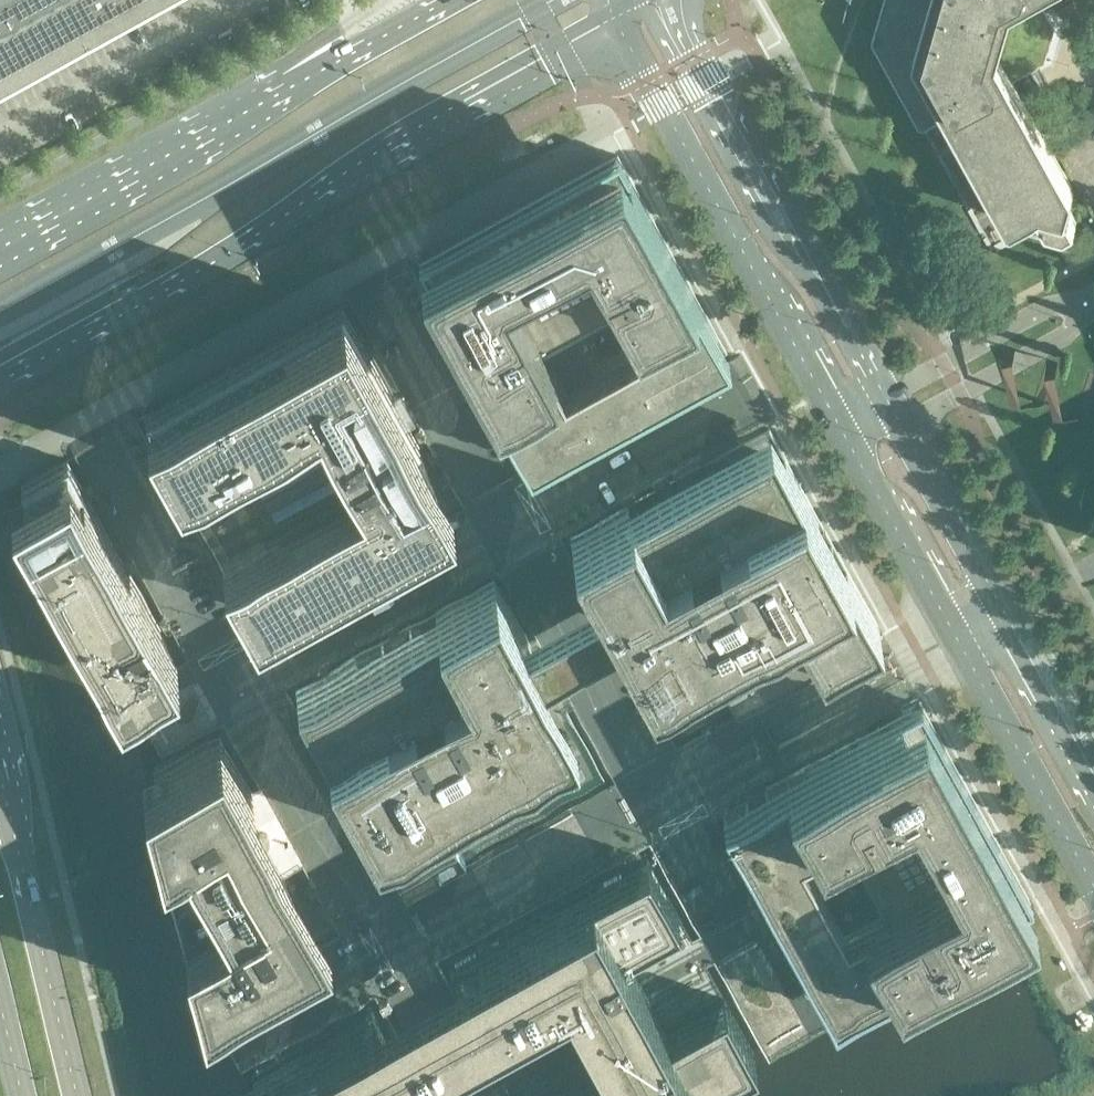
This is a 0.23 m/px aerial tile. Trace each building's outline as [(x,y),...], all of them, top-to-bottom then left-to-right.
[(151,0),(0,0),(0,83),(151,0)] [(880,38),(924,118),(946,106),(1009,220),(1014,222),(1040,208),(1048,222),(1066,227),(1077,221),(1071,210),(1069,209),(1070,205),(1075,189),(1044,133),(1015,81),(1010,71),(1028,61),(1033,43),(1035,44),(1037,44),(1038,43),(1039,43),(1040,42),(1041,41),(1042,40),(1042,39),(1042,37),(1042,36),(1042,35),(1041,33),(1041,32),(1040,31),(1038,31),(1037,30),(1042,13),(1035,0),(891,0),(880,38)] [(237,37),(237,36),(232,28),(232,27),(231,27),(220,33),(219,34),(219,35),(224,43),(225,44),(226,45),(228,46),(229,46),(231,46),(232,46),(233,45),(235,44),(236,43),(237,42),(237,40),(237,39),(237,37)] [(618,154),(419,264),(529,462),(727,352),(618,154)] [(452,504),(420,447),(342,306),(145,416),(254,613),(452,504)] [(879,627),(770,429),(571,539),(602,594),(578,607),(525,637),(495,581),(296,691),(406,889),(465,856),(604,779),(566,710),(543,668),(594,640),(619,626),(681,737),(879,627)] [(161,628),(68,459),(9,491),(19,507),(119,688),(150,671),(151,671),(153,672),(155,672),(157,671),(158,670),(159,669),(159,667),(160,665),(177,656),(161,628)] [(1031,902),(922,704),(723,814),(833,1012),(1001,919),(1031,902)] [(329,931),(253,794),(220,733),(142,776),(202,1001),(213,995),(213,994),(286,954),(329,931)] [(755,1055),(723,996),(667,1027),(622,945),(678,915),(646,857),(428,976),(406,988),(244,1079),(248,1095),(420,1095),(403,1066),(441,1046),(462,1035),(565,977),(610,1059),(542,1095),(680,1095),(755,1055)]
